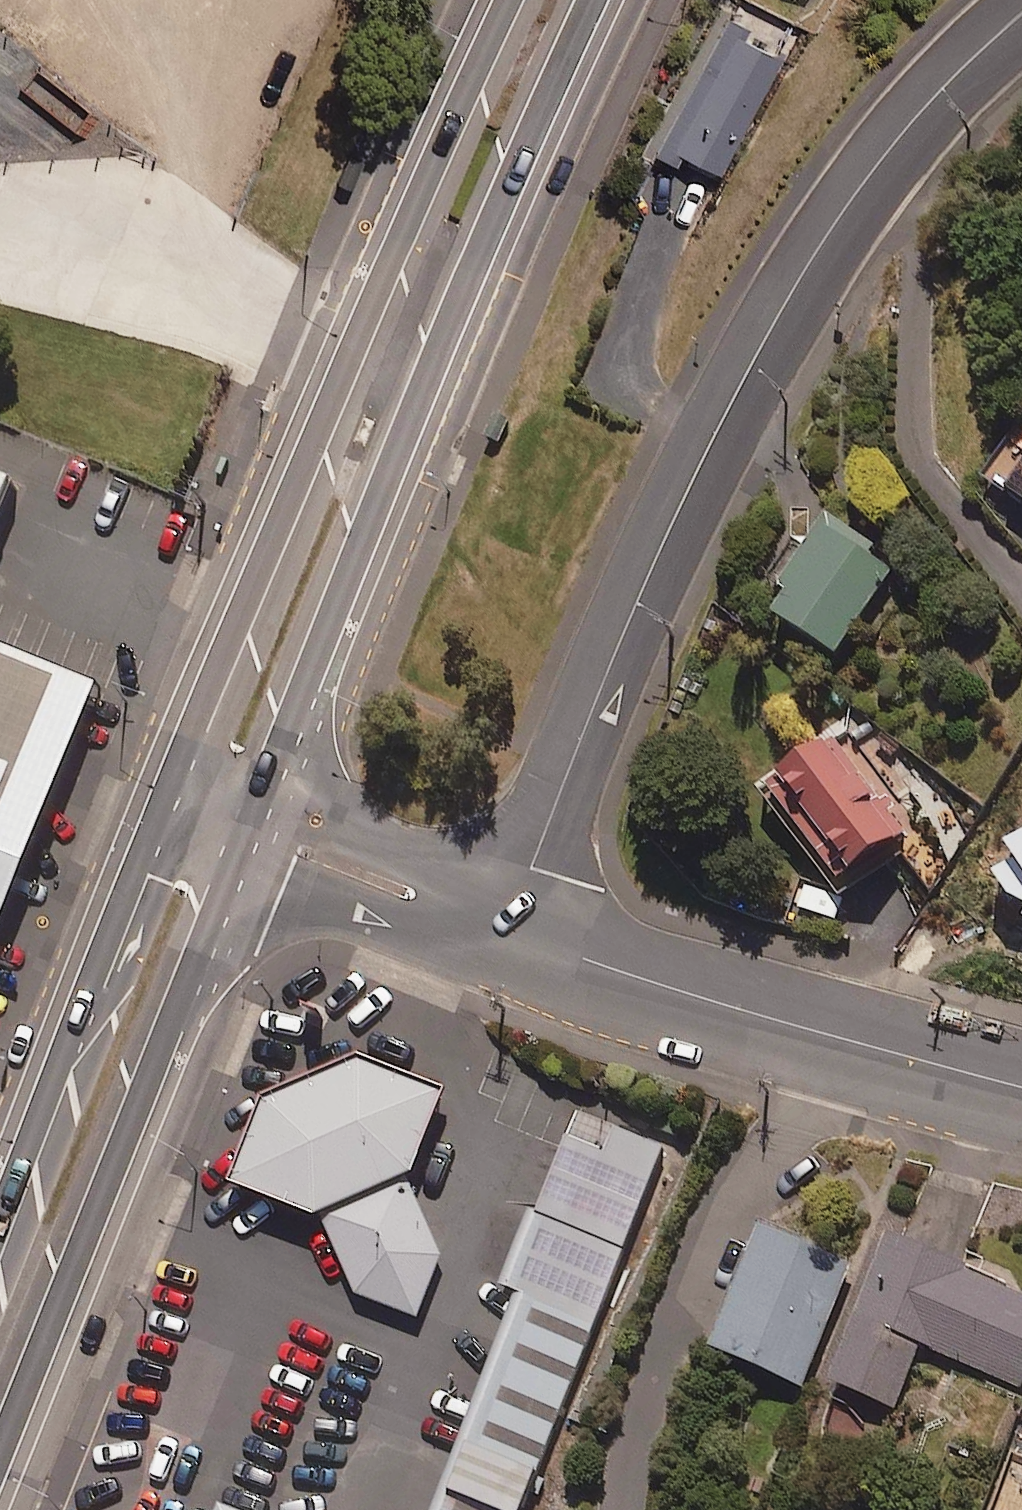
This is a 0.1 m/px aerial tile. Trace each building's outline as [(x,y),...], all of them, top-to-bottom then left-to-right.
[(729,179),(791,66),(727,30),(665,144),(729,179)] [(0,461),(0,490),(10,465),(0,461)] [(1003,495),(1021,508),(1021,467),(1003,495)] [(823,515),(761,615),(832,658),(893,558),(823,515)] [(91,676),(0,641),(0,915),(91,676)] [(909,833),(835,738),(763,794),(836,889),(909,833)] [(989,868),(1005,893),(1021,900),(1021,827),(1002,838),(1013,856),(989,868)] [(453,1086),(364,1057),(259,1105),(226,1182),(316,1221),(360,1291),(400,1307),(424,1297),(444,1257),(412,1174),(453,1086)] [(579,1112),(429,1509),(527,1509),(665,1144),(579,1112)] [(852,1267),(756,1228),(707,1350),(802,1388),(852,1267)] [(882,1238),(824,1386),(896,1413),(922,1347),(1020,1384),(1021,1378),(1021,1292),(882,1238)]
